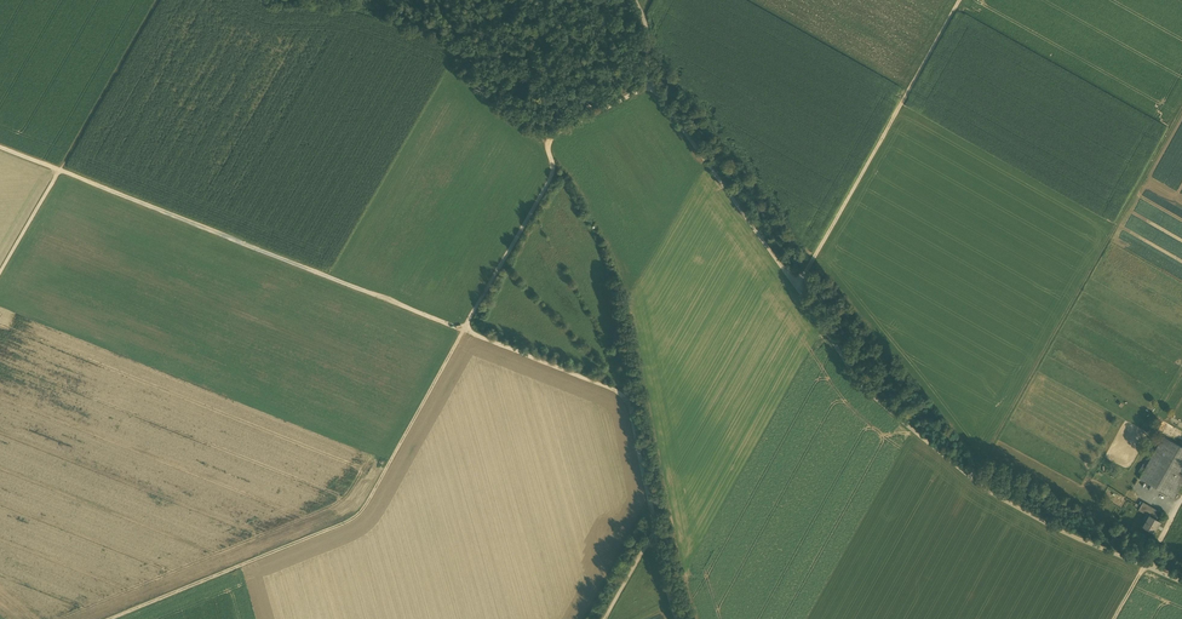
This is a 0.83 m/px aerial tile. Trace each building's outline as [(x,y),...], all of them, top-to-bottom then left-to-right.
[(1163,437),(1140,478),(1174,498),(1181,484),(1181,448),(1163,437)] [(1149,516),(1157,520),(1162,512),(1143,502),(1139,510),(1149,516)] [(1157,520),(1149,516),(1143,527),(1154,533),(1160,522),(1157,520)]
